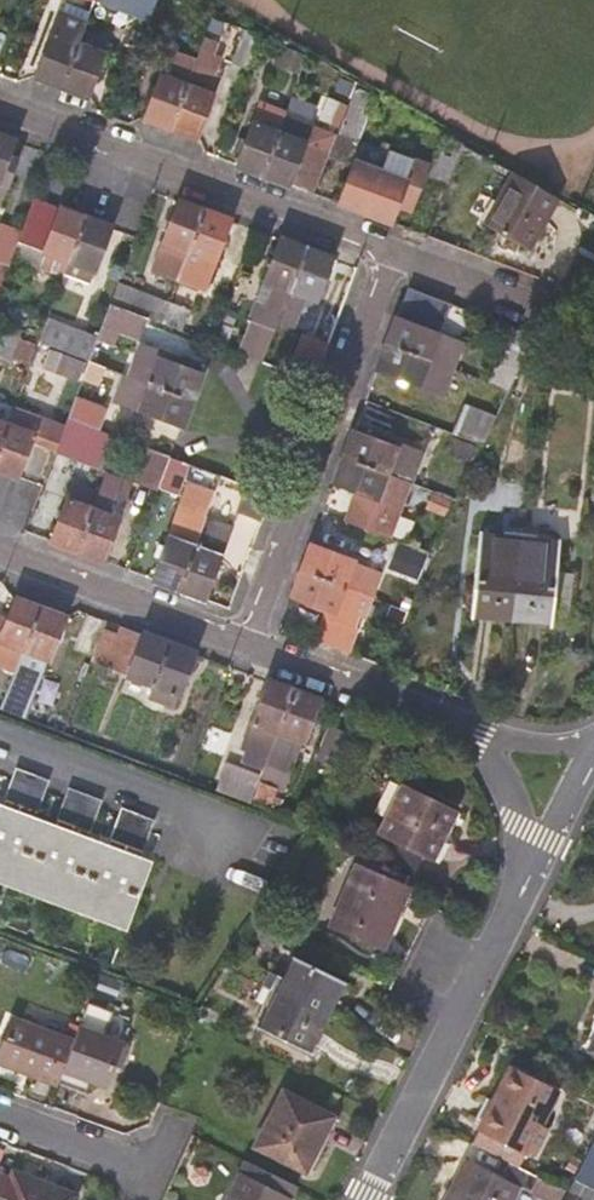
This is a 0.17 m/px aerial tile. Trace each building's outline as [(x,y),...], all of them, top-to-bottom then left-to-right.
[(159,0),(104,0),(152,18),(159,0)] [(166,1),(165,0),(159,0),(152,18),(159,21),(166,1)] [(70,11),(67,19),(85,27),(86,22),(88,18),(70,11)] [(195,16),(188,33),(203,39),(209,21),(195,16)] [(61,90),(85,27),(67,19),(60,17),(36,80),(47,84),(61,90)] [(86,22),(85,27),(61,90),(79,97),(87,100),(113,31),(86,22)] [(244,34),(232,65),(247,70),(259,40),(244,34)] [(196,66),(172,131),(189,138),(195,140),(217,83),(211,81),(218,64),(208,60),(212,49),(204,45),(196,66)] [(290,54),(284,70),(297,76),(303,59),(290,54)] [(172,131),(196,66),(170,57),(145,121),(155,125),(172,131)] [(336,96),(350,102),(354,93),(357,85),(344,77),(336,96)] [(350,102),(337,136),(358,143),(374,101),(354,93),(350,102)] [(286,116),(263,178),(287,187),(301,150),(315,112),(290,103),(286,116)] [(243,170),(263,178),(286,116),(261,107),(237,168),(243,170)] [(15,140),(0,134),(0,201),(1,201),(7,185),(17,160),(9,157),(15,140)] [(431,166),(451,174),(462,146),(442,135),(431,166)] [(330,155),(356,165),(362,149),(380,156),(382,153),(358,143),(337,136),(330,155)] [(384,145),(382,153),(380,156),(362,149),(356,165),(340,206),(343,208),(366,216),(389,155),(392,148),(384,145)] [(328,160),(301,150),(287,187),(296,190),(315,197),(328,160)] [(389,155),(366,216),(392,226),(398,208),(412,214),(428,169),(389,155)] [(525,252),(555,201),(511,175),(480,226),(525,252)] [(65,278),(86,222),(56,210),(34,201),(22,235),(46,245),(37,271),(64,281),(65,278)] [(182,271),(206,212),(178,202),(152,272),(178,283),(182,271)] [(205,280),(230,222),(223,219),(206,212),(182,271),(178,283),(201,292),(205,280)] [(89,287),(110,231),(103,228),(86,222),(65,278),(89,287)] [(8,270),(22,235),(0,227),(0,266),(8,270)] [(261,304),(283,312),(306,251),(280,241),(257,302),(261,304)] [(306,251),(283,312),(279,325),(294,331),(305,299),(315,303),(331,260),(306,251)] [(8,270),(0,266),(0,292),(8,270)] [(146,322),(161,327),(170,306),(118,286),(110,308),(146,322)] [(283,312),(261,304),(253,324),(276,333),(279,325),(283,312)] [(138,342),(146,322),(110,308),(98,339),(91,360),(108,366),(119,334),(138,342)] [(174,308),(167,325),(181,331),(188,314),(174,308)] [(32,317),(25,334),(37,339),(45,322),(32,317)] [(461,345),(397,321),(387,347),(450,371),(461,345)] [(52,324),(44,342),(58,346),(56,352),(89,364),(91,360),(98,339),(67,326),(65,330),(52,324)] [(253,324),(240,358),(263,366),(276,333),(253,324)] [(24,343),(23,339),(0,331),(0,357),(14,363),(17,361),(28,365),(35,347),(24,343)] [(318,374),(328,345),(305,337),(290,376),(307,382),(313,381),(318,374)] [(465,376),(450,371),(387,347),(377,372),(442,395),(456,400),(465,376)] [(83,364),(43,350),(36,368),(76,382),(83,364)] [(114,403),(182,428),(201,377),(176,368),(177,365),(137,350),(127,378),(123,377),(114,403)] [(91,368),(86,381),(103,387),(108,374),(91,368)] [(504,405),(509,393),(494,387),(491,387),(487,399),(504,405)] [(83,426),(96,432),(100,433),(106,412),(75,400),(68,421),(83,426)] [(17,409),(0,403),(0,454),(17,409)] [(486,446),(498,418),(465,405),(454,434),(486,446)] [(17,409),(0,454),(0,472),(17,478),(32,440),(57,449),(64,429),(40,420),(41,418),(17,409)] [(83,426),(71,458),(88,464),(99,433),(83,426)] [(395,449),(353,434),(348,449),(344,460),(405,483),(414,486),(425,454),(397,443),(395,449)] [(101,436),(95,452),(108,458),(114,441),(101,436)] [(141,484),(159,491),(171,460),(152,453),(141,484)] [(179,498),(190,467),(171,460),(159,491),(179,498)] [(360,510),(350,506),(344,523),(385,538),(391,521),(371,514),(377,497),(397,504),(405,483),(344,460),(335,483),(356,491),(365,494),(360,510)] [(216,480),(203,474),(196,492),(210,497),(216,480)] [(99,494),(77,553),(103,562),(118,522),(109,519),(118,496),(126,499),(131,486),(107,477),(99,494)] [(440,492),(458,498),(463,486),(445,479),(440,492)] [(73,485),(50,542),(62,547),(77,553),(99,494),(73,485)] [(237,512),(262,522),(266,510),(268,502),(266,495),(246,487),(237,512)] [(356,491),(350,506),(360,510),(365,494),(356,491)] [(432,513),(447,519),(454,505),(437,499),(432,513)] [(168,541),(153,581),(180,591),(195,550),(206,523),(179,513),(168,541)] [(199,540),(195,550),(180,591),(203,600),(219,559),(220,559),(224,548),(230,532),(206,523),(199,540)] [(510,622),(519,536),(478,531),(470,618),(510,622)] [(551,627),(560,540),(519,536),(510,622),(551,627)] [(352,564),(311,547),(301,573),(342,589),(352,564)] [(389,582),(414,591),(426,566),(399,555),(389,582)] [(365,569),(352,564),(342,589),(356,593),(365,569)] [(292,597),(327,610),(315,640),(346,652),(355,629),(348,627),(352,616),(362,620),(370,599),(356,593),(342,589),(301,573),(292,597)] [(390,600),(406,607),(412,595),(395,588),(390,600)] [(15,600),(0,638),(0,641),(25,650),(40,609),(23,603),(15,600)] [(49,660),(65,618),(50,613),(40,609),(25,650),(18,668),(41,678),(49,660)] [(108,621),(92,664),(144,684),(140,694),(152,699),(156,688),(172,646),(153,639),(145,636),(108,621)] [(0,641),(0,661),(18,668),(25,650),(0,641)] [(178,696),(194,655),(172,646),(156,688),(152,699),(174,708),(178,696)] [(267,682),(251,723),(241,748),(246,750),(242,759),(265,769),(265,768),(278,733),(293,692),(267,682)] [(12,690),(7,707),(29,716),(35,699),(12,690)] [(303,744),(319,702),(293,692),(278,733),(303,744)] [(350,740),(328,732),(319,758),(338,765),(350,740)] [(303,744),(278,733),(265,768),(290,777),(303,744)] [(251,805),(261,779),(227,766),(217,791),(251,805)] [(36,810),(47,781),(38,778),(23,772),(14,769),(3,798),(20,804),(36,810)] [(261,785),(255,801),(270,807),(276,790),(261,785)] [(454,811),(403,786),(379,833),(395,840),(419,853),(430,859),(454,811)] [(88,830),(99,801),(91,798),(76,792),(68,789),(57,818),(73,824),(88,830)] [(18,810),(20,804),(3,798),(1,804),(18,810)] [(123,929),(149,860),(140,856),(126,851),(109,845),(86,836),(71,830),(18,810),(1,804),(0,804),(0,883),(123,929)] [(142,850),(153,821),(146,819),(132,813),(122,810),(111,839),(128,845),(142,850)] [(88,830),(73,824),(71,830),(86,836),(88,830)] [(128,845),(111,839),(109,845),(126,851),(128,845)] [(419,853),(395,840),(387,854),(412,867),(419,853)] [(142,850),(128,845),(126,851),(140,856),(142,850)] [(357,865),(330,926),(381,948),(408,888),(357,865)] [(343,981),(293,956),(282,976),(275,991),(325,1017),(343,981)] [(282,976),(267,969),(260,984),(275,991),(282,976)] [(275,991),(260,984),(252,998),(267,1005),(275,991)] [(325,1017),(275,991),(267,1005),(257,1027),(308,1052),(325,1017)] [(107,1014),(84,1006),(69,1045),(55,1079),(77,1088),(81,1080),(100,1087),(116,1046),(98,1038),(107,1014)] [(52,1086),(55,1079),(69,1045),(8,1022),(0,1042),(0,1066),(52,1086)] [(557,1092),(510,1068),(472,1144),(517,1168),(526,1152),(542,1160),(555,1133),(540,1125),(557,1092)] [(305,1172),(313,1154),(332,1117),(283,1092),(255,1146),(305,1172)] [(319,1158),(339,1120),(332,1117),(313,1154),(319,1158)] [(465,1158),(444,1199),(514,1199),(520,1186),(547,1199),(562,1199),(566,1193),(509,1164),(502,1177),(465,1158)] [(295,1186),(247,1161),(227,1199),(288,1199),(295,1186)] [(0,1179),(0,1199),(71,1199),(8,1174),(5,1181),(0,1179)]
